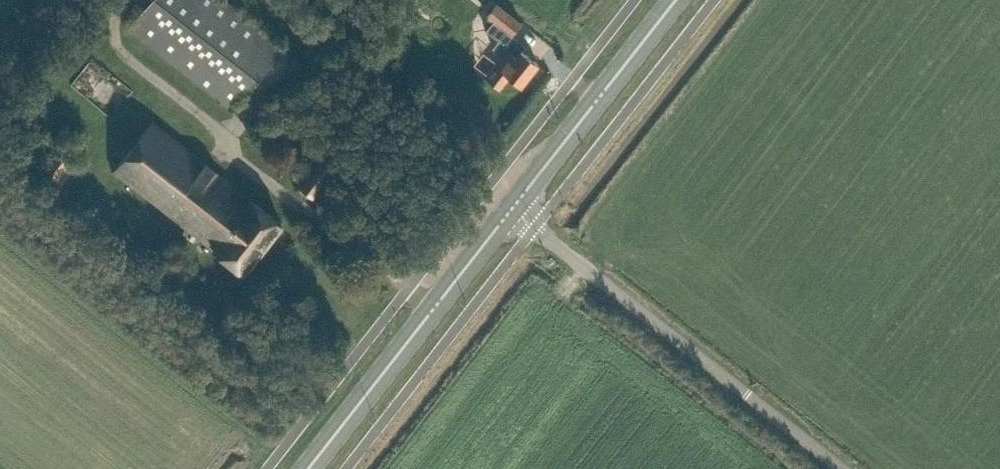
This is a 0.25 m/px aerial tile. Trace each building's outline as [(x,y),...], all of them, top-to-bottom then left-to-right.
[(129,29),(232,111),(282,49),(221,0),(151,0),(129,29)] [(501,89),(510,77),(522,87),(539,64),(515,45),(519,40),(512,34),(521,22),(496,2),(485,16),(492,22),(485,30),(497,39),(491,47),(503,57),(489,75),(485,72),(483,75),(501,89)] [(91,92),(118,111),(132,91),(105,73),(91,92)] [(154,123),(116,172),(214,249),(245,273),(283,225),(252,201),(154,123)] [(318,159),(298,185),(314,197),(334,172),(318,159)]
